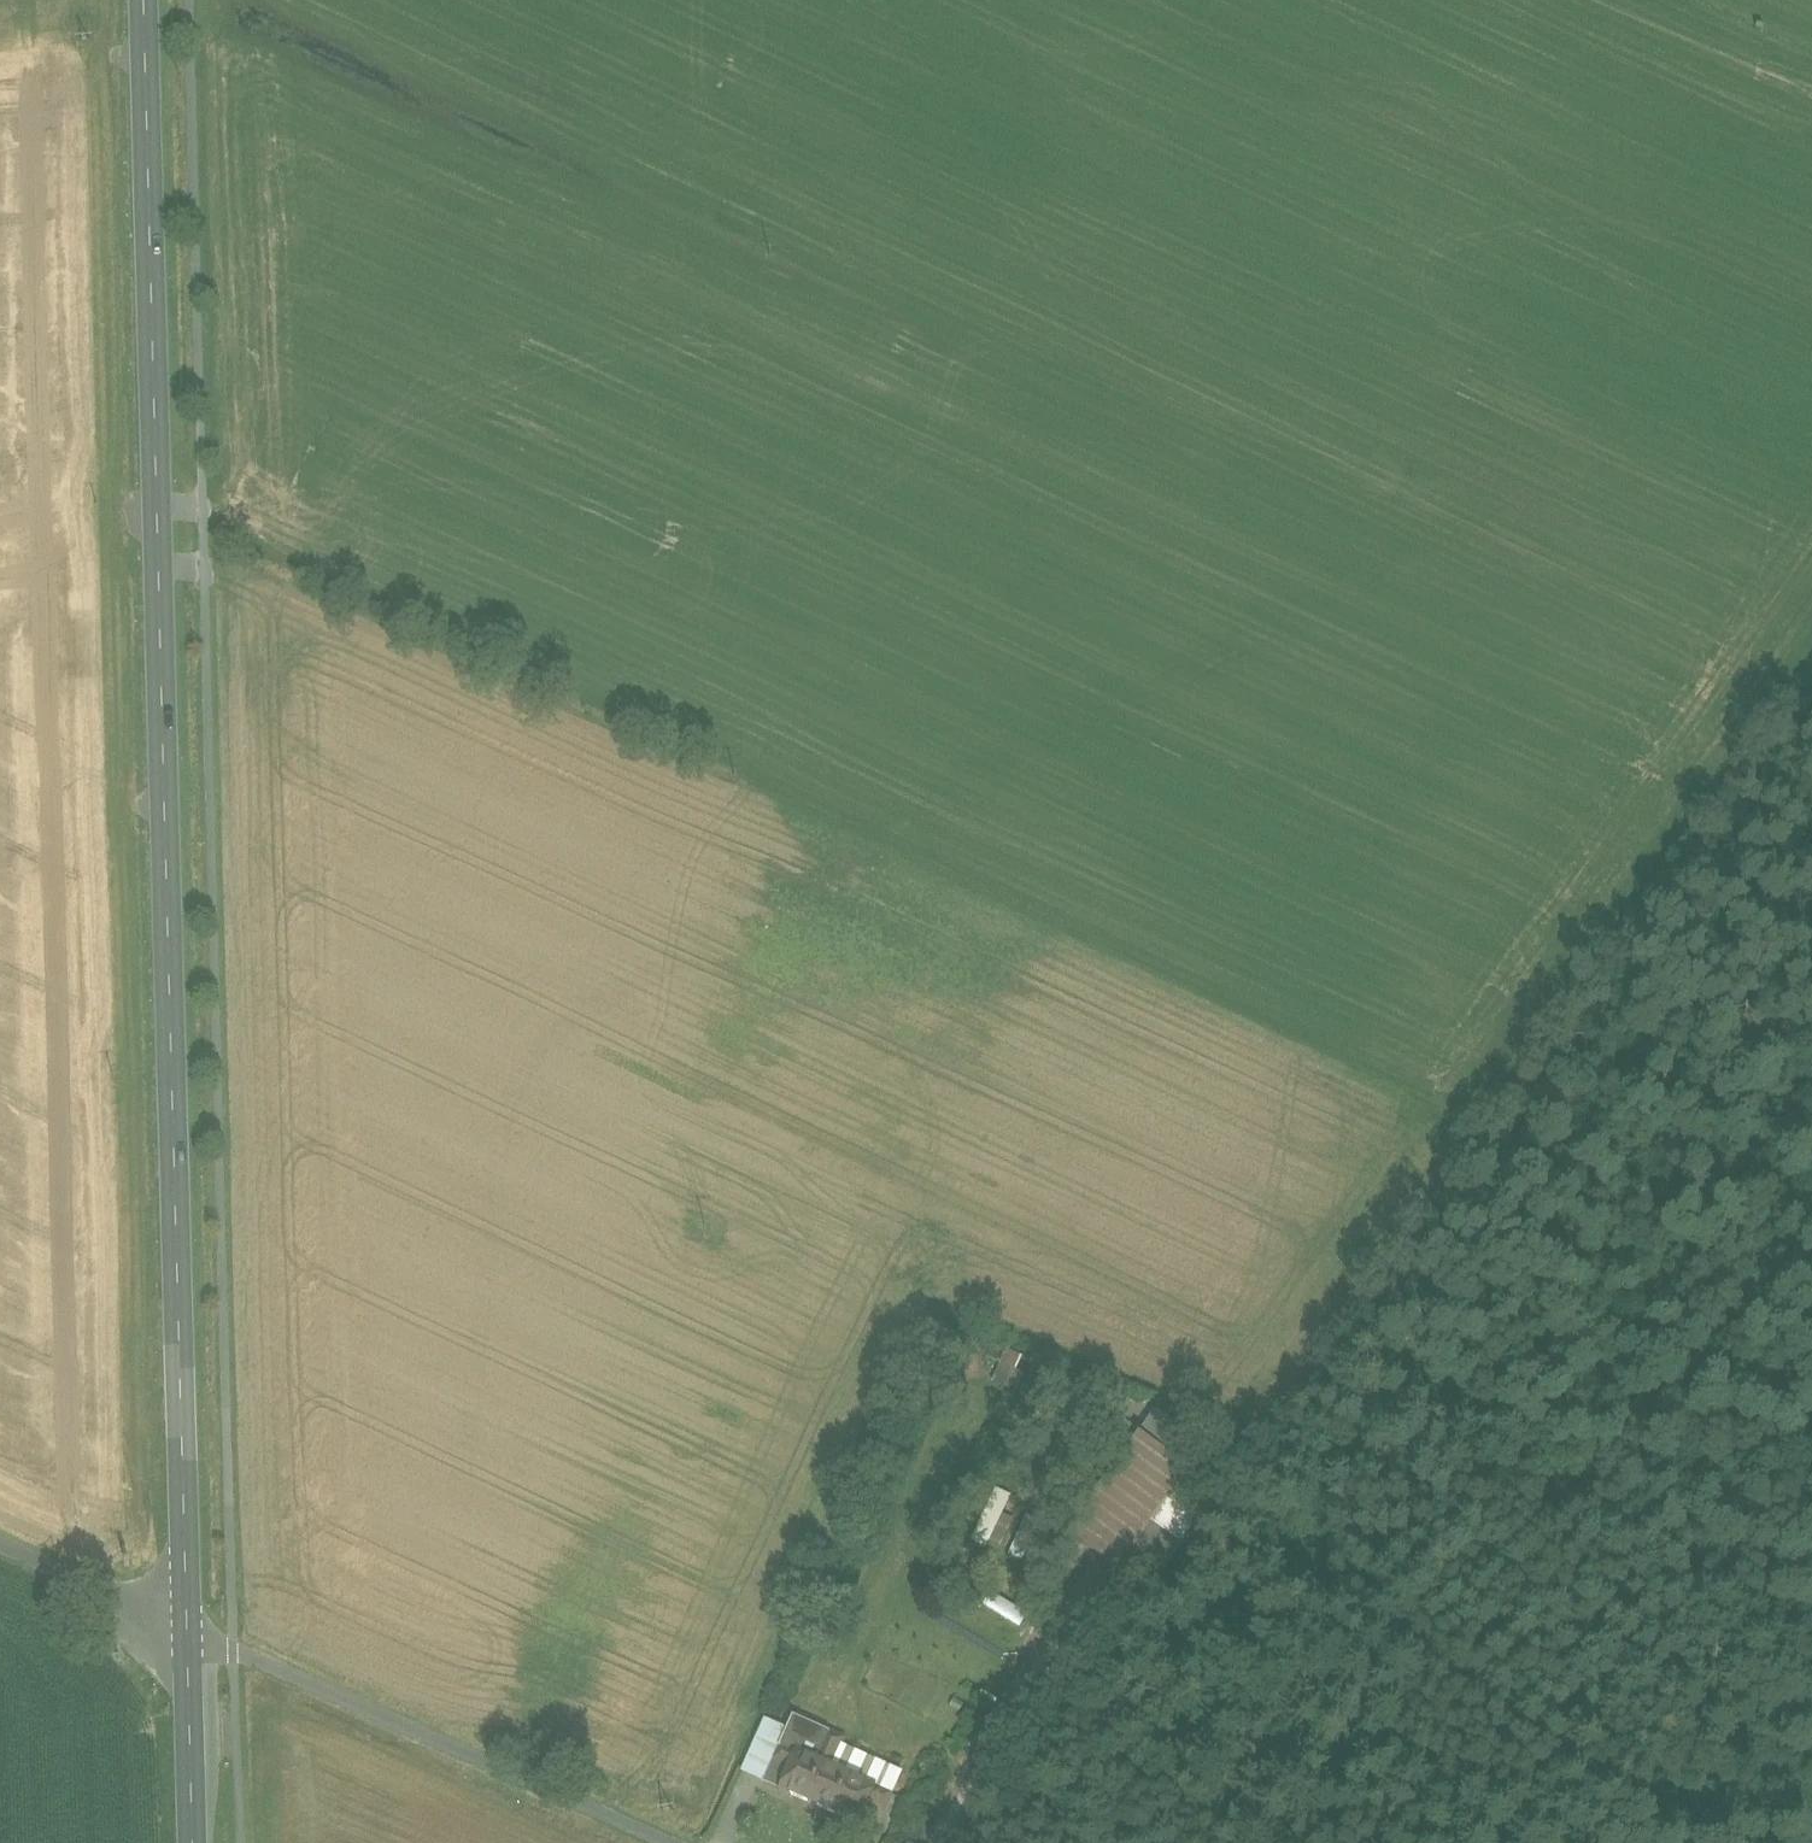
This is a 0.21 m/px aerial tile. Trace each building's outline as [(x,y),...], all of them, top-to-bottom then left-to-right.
[(1024,1358),(993,1345),(987,1359),(1001,1365),(993,1385),(1019,1396),(1027,1377),(1018,1372),(1024,1358)] [(1236,1469),(1156,1413),(1141,1434),(1114,1416),(1092,1448),(1118,1467),(1068,1539),(1115,1572),(1095,1601),(1127,1624),(1236,1469)] [(1012,1499),(997,1492),(972,1544),(987,1551),(990,1545),(1002,1551),(1015,1522),(1004,1517),(1012,1499)] [(1025,1560),(1041,1520),(1027,1515),(1011,1555),(1025,1560)] [(846,1744),(793,1720),(788,1733),(763,1787),(763,1788),(779,1795),(777,1799),(859,1836),(871,1809),(886,1816),(903,1778),(842,1751),(846,1744)] [(741,1777),(763,1787),(788,1733),(765,1723),(741,1777)]
